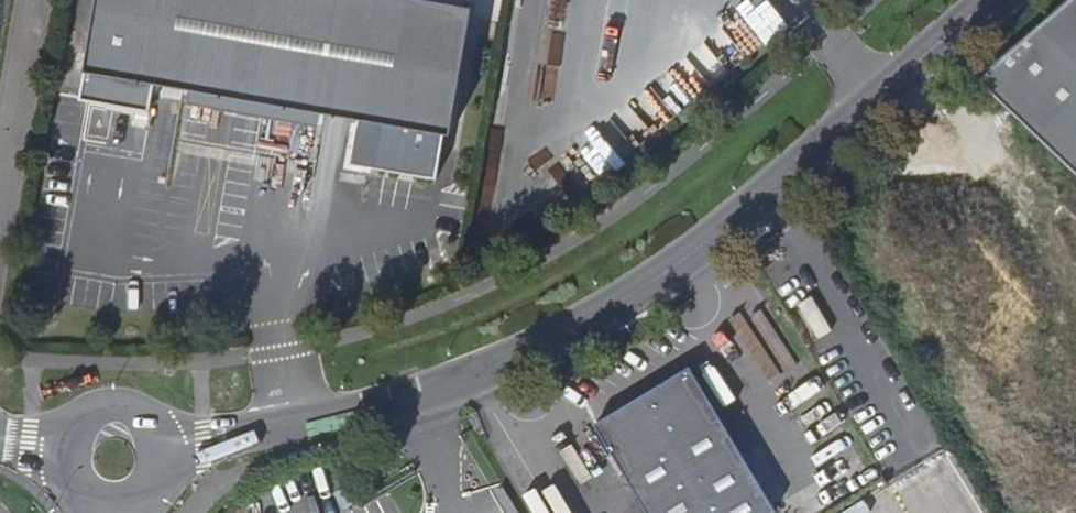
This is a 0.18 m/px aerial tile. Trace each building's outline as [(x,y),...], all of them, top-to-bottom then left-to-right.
[(442,0),(98,0),(81,98),(151,110),(156,81),(360,116),(354,162),(439,176),(446,129),(453,130),(472,5),(442,0)] [(734,0),(771,41),(791,23),(771,0),(734,0)] [(978,82),(1075,175),(1075,0),(1072,0),(978,82)] [(687,371),(593,428),(645,512),(773,512),(774,512),(687,371)]
